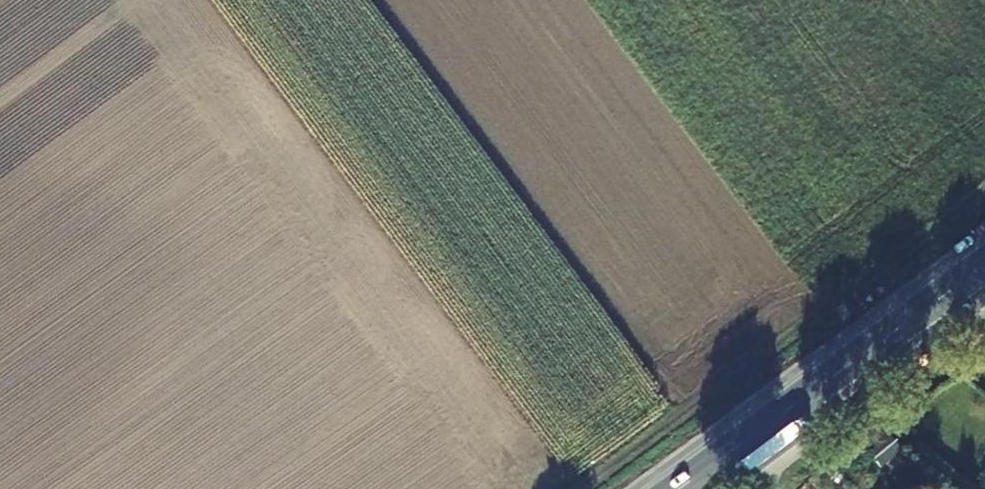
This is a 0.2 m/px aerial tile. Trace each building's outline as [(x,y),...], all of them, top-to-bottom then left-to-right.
[(897,452),(886,436),(865,452),(876,467),(897,452)]
